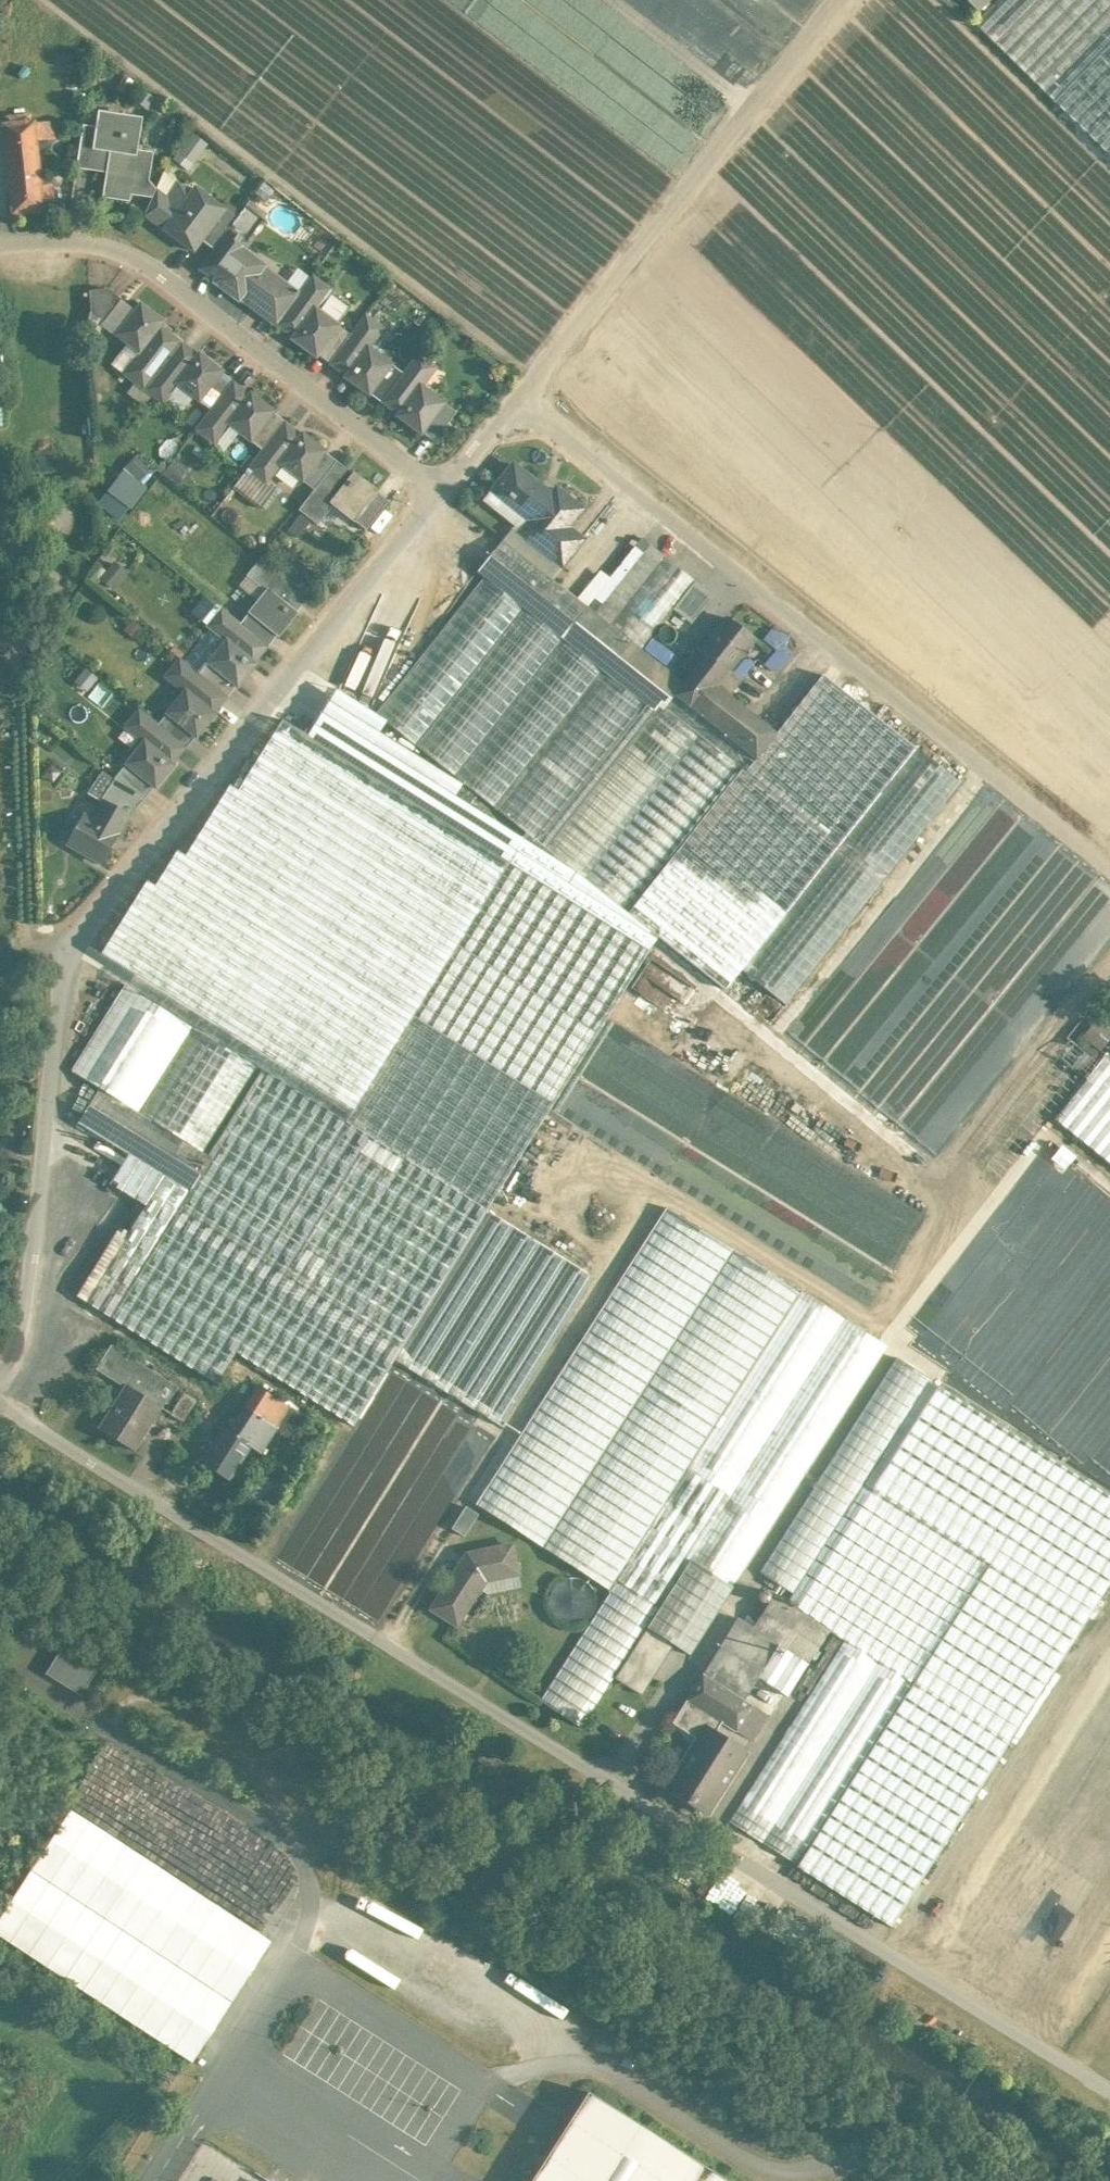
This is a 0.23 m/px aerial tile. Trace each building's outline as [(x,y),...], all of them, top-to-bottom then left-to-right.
[(662,22),(678,11),(678,0),(628,0),(662,22)] [(697,2),(691,6),(674,31),(683,43),(737,78),(764,36),(751,17),(753,14),(731,0),(697,0),(697,2)] [(980,9),(989,0),(971,0),(980,9)] [(977,23),(1067,112),(1109,69),(1109,0),(999,0),(977,23)] [(1067,112),(1098,143),(1109,131),(1109,69),(1067,112)] [(139,120),(100,114),(97,132),(92,162),(109,165),(105,196),(127,199),(129,184),(146,186),(148,169),(141,168),(143,153),(134,152),(139,120)] [(29,115),(6,117),(7,125),(4,125),(9,176),(38,173),(35,141),(33,123),(30,123),(29,115)] [(52,121),(33,123),(35,141),(54,139),(52,121)] [(97,132),(82,129),(77,160),(92,162),(97,132)] [(1098,143),(1109,154),(1109,131),(1098,143)] [(188,132),(170,156),(185,167),(203,144),(188,132)] [(167,198),(178,184),(164,171),(155,190),(167,198)] [(38,173),(9,176),(13,213),(42,210),(41,207),(52,206),(50,184),(39,185),(38,173)] [(178,184),(167,198),(155,190),(144,215),(193,251),(202,240),(224,209),(195,188),(190,194),(178,184)] [(224,209),(202,240),(214,249),(230,227),(236,218),(224,209)] [(214,249),(206,259),(223,271),(240,248),(241,249),(248,241),(230,227),(214,249)] [(263,266),(241,249),(240,248),(223,271),(215,282),(238,299),(240,297),(277,325),(299,295),(262,268),(263,266)] [(299,295),(277,325),(276,325),(293,337),(292,339),(316,357),(317,355),(336,330),(339,326),(316,309),(331,289),(313,276),(299,295)] [(107,289),(89,291),(91,310),(105,321),(121,299),(107,289)] [(164,321),(140,303),(115,335),(139,353),(122,374),(144,390),(181,341),(161,326),(164,321)] [(347,339),(329,364),(346,376),(345,377),(369,395),(372,392),(392,364),(369,347),(384,327),(366,314),(347,339)] [(336,330),(317,355),(329,364),(347,339),(336,330)] [(198,354),(181,341),(144,390),(161,404),(177,385),(199,402),(220,375),(223,371),(199,353),(198,354)] [(404,372),(383,400),(400,412),(397,416),(422,434),(423,433),(445,403),(422,386),(436,366),(418,353),(404,372)] [(392,364),(372,392),(383,400),(404,372),(392,364)] [(220,375),(199,402),(210,410),(231,384),(220,375)] [(248,396),(231,384),(210,410),(195,430),(213,444),(228,424),(251,442),(272,415),(275,411),(250,392),(248,396)] [(445,403),(423,433),(434,441),(457,411),(445,403)] [(272,415),(251,442),(262,450),(283,423),(272,415)] [(299,436),(283,423),(262,450),(247,470),(265,483),(280,464),(302,481),(323,454),(326,451),(302,432),(299,436)] [(142,479),(153,469),(136,451),(126,460),(142,479)] [(323,454),(302,481),(314,490),(335,463),(323,454)] [(314,490),(299,510),(317,523),(332,504),(354,521),(377,492),(378,491),(354,472),(351,476),(335,463),(314,490)] [(550,495),(539,487),(540,486),(513,464),(493,490),(486,499),(524,529),(521,532),(560,563),(564,559),(550,548),(567,527),(582,508),(556,488),(550,495)] [(118,468),(100,487),(122,508),(141,488),(118,468)] [(377,492),(354,521),(366,531),(389,501),(377,492)] [(582,539),(567,527),(550,548),(564,559),(560,563),(562,565),(582,539)] [(642,538),(588,606),(610,625),(664,556),(642,538)] [(587,607),(502,539),(477,571),(484,577),(523,608),(562,638),(587,607)] [(664,556),(610,625),(641,648),(695,580),(664,556)] [(309,596),(262,557),(247,574),(266,590),(248,612),(275,634),(279,637),(298,613),(297,612),(309,596)] [(484,577),(376,713),(415,744),(523,608),(484,577)] [(239,623),(205,595),(191,613),(210,629),(183,662),(198,674),(207,663),(234,685),(237,687),(257,664),(253,661),(266,645),(239,623)] [(610,625),(588,606),(587,607),(562,638),(645,704),(654,711),(658,705),(663,709),(675,695),(684,683),(641,648),(610,625)] [(523,608),(415,744),(454,775),(562,638),(523,608)] [(275,634),(248,612),(239,623),(266,645),(275,634)] [(776,733),(717,686),(754,639),(727,617),(688,667),(693,672),(684,683),(675,695),(755,759),(776,733)] [(562,638),(454,775),(494,807),(602,670),(562,638)] [(183,662),(179,658),(165,675),(184,691),(166,713),(193,735),(197,738),(216,714),(212,711),(225,695),(198,674),(183,662)] [(234,685),(207,663),(198,674),(225,695),(234,685)] [(606,673),(498,810),(526,832),(538,842),(645,704),(606,673)] [(755,759),(745,772),(741,769),(627,912),(657,936),(724,989),(740,969),(786,1004),(961,783),(916,747),(915,748),(823,674),(776,733),(755,759)] [(755,759),(675,695),(663,709),(698,736),(741,769),(745,772),(755,759)] [(654,711),(545,847),(584,878),(698,736),(663,709),(658,705),(654,711)] [(157,724),(138,709),(124,726),(143,742),(125,764),(154,787),(155,788),(175,764),(171,762),(184,746),(157,724)] [(193,735),(166,713),(157,724),(184,746),(193,735)] [(698,736),(584,878),(627,912),(741,769),(698,736)] [(154,787),(125,764),(116,775),(117,776),(142,797),(145,799),(154,787)] [(142,797),(117,776),(101,799),(128,815),(142,797)] [(105,804),(95,821),(84,815),(67,844),(102,863),(118,835),(116,834),(126,816),(128,817),(129,816),(128,815),(101,799),(101,800),(100,800),(100,801),(105,804)] [(526,832),(345,1122),(486,1210),(657,936),(627,912),(584,878),(545,847),(538,842),(526,832)] [(787,1029),(786,1038),(905,1129),(910,1138),(921,1140),(906,1112),(915,1100),(910,1090),(921,1075),(926,1042),(933,1038),(935,1028),(944,1029),(964,1004),(970,963),(975,956),(969,944),(972,940),(964,924),(958,932),(948,930),(954,922),(950,913),(951,900),(937,908),(922,897),(912,903),(906,891),(884,903),(787,1029)] [(629,985),(662,1010),(672,996),(639,972),(629,985)] [(259,1068),(125,985),(71,1070),(100,1088),(205,1154),(259,1069),(259,1068)] [(1078,1037),(1098,1046),(1106,1029),(1086,1020),(1078,1037)] [(345,1122),(259,1068),(259,1069),(205,1154),(212,1158),(190,1193),(164,1176),(86,1301),(216,1383),(236,1352),(353,1426),(393,1362),(487,1211),(486,1210),(345,1122)] [(1103,1076),(1043,1151),(1109,1204),(1109,1082),(1103,1076)] [(205,1154),(100,1088),(78,1123),(164,1176),(190,1193),(212,1158),(205,1154)] [(666,1208),(475,1504),(610,1591),(539,1701),(582,1728),(614,1677),(642,1695),(674,1645),(689,1655),(886,1346),(802,1291),(800,1294),(666,1208)] [(594,1278),(487,1211),(393,1362),(501,1426),(594,1278)] [(904,1332),(1109,1469),(1109,1267),(1105,1264),(1096,1266),(1088,1261),(1086,1264),(1078,1259),(1071,1260),(1046,1258),(1028,1262),(1021,1257),(1024,1253),(1019,1250),(1020,1238),(1003,1236),(998,1243),(974,1226),(904,1332)] [(173,1386),(111,1347),(98,1369),(126,1387),(100,1430),(133,1451),(173,1386)] [(896,1357),(760,1572),(793,1593),(787,1603),(829,1630),(845,1640),(912,1682),(796,1864),(796,1865),(891,1926),(1109,1582),(1109,1497),(928,1381),(930,1378),(896,1357)] [(223,1385),(238,1392),(249,1370),(234,1363),(223,1385)] [(234,1411),(202,1463),(229,1480),(251,1446),(261,1453),(290,1407),(258,1386),(240,1414),(234,1411)] [(197,1401),(184,1393),(170,1415),(183,1423),(197,1401)] [(290,1407),(261,1453),(281,1466),(310,1420),(290,1407)] [(465,1507),(451,1529),(464,1537),(478,1515),(465,1507)] [(467,1555),(434,1606),(457,1622),(485,1579),(517,1573),(512,1546),(467,1555)] [(787,1603),(775,1595),(753,1627),(778,1644),(808,1664),(829,1630),(787,1603)] [(753,1627),(737,1618),(702,1674),(744,1700),(758,1677),(778,1644),(753,1627)] [(845,1640),(729,1821),(796,1864),(912,1682),(845,1640)] [(808,1664),(778,1644),(758,1677),(787,1696),(808,1664)] [(96,1671),(61,1649),(46,1673),(80,1695),(96,1671)] [(744,1700),(702,1674),(680,1710),(699,1722),(691,1734),(700,1740),(706,1732),(738,1753),(747,1738),(752,1741),(768,1715),(744,1700)] [(700,1740),(673,1784),(671,1783),(670,1785),(690,1797),(689,1798),(694,1802),(695,1801),(709,1809),(742,1755),(738,1753),(706,1732),(700,1740)] [(211,1834),(254,1833),(108,1743),(101,1743),(69,1793),(91,1807),(106,1806),(106,1814),(103,1819),(109,1819),(130,1832),(130,1814),(133,1810),(143,1816),(143,1829),(137,1829),(145,1834),(145,1843),(177,1863),(183,1854),(182,1834),(200,1834),(208,1839),(211,1834)] [(0,1919),(0,1936),(192,2062),(271,1942),(71,1810),(0,1919)] [(744,1895),(733,1917),(793,1948),(805,1925),(744,1895)] [(588,2091),(530,2180),(728,2180),(588,2091)] [(194,2144),(174,2180),(259,2180),(194,2144)]
